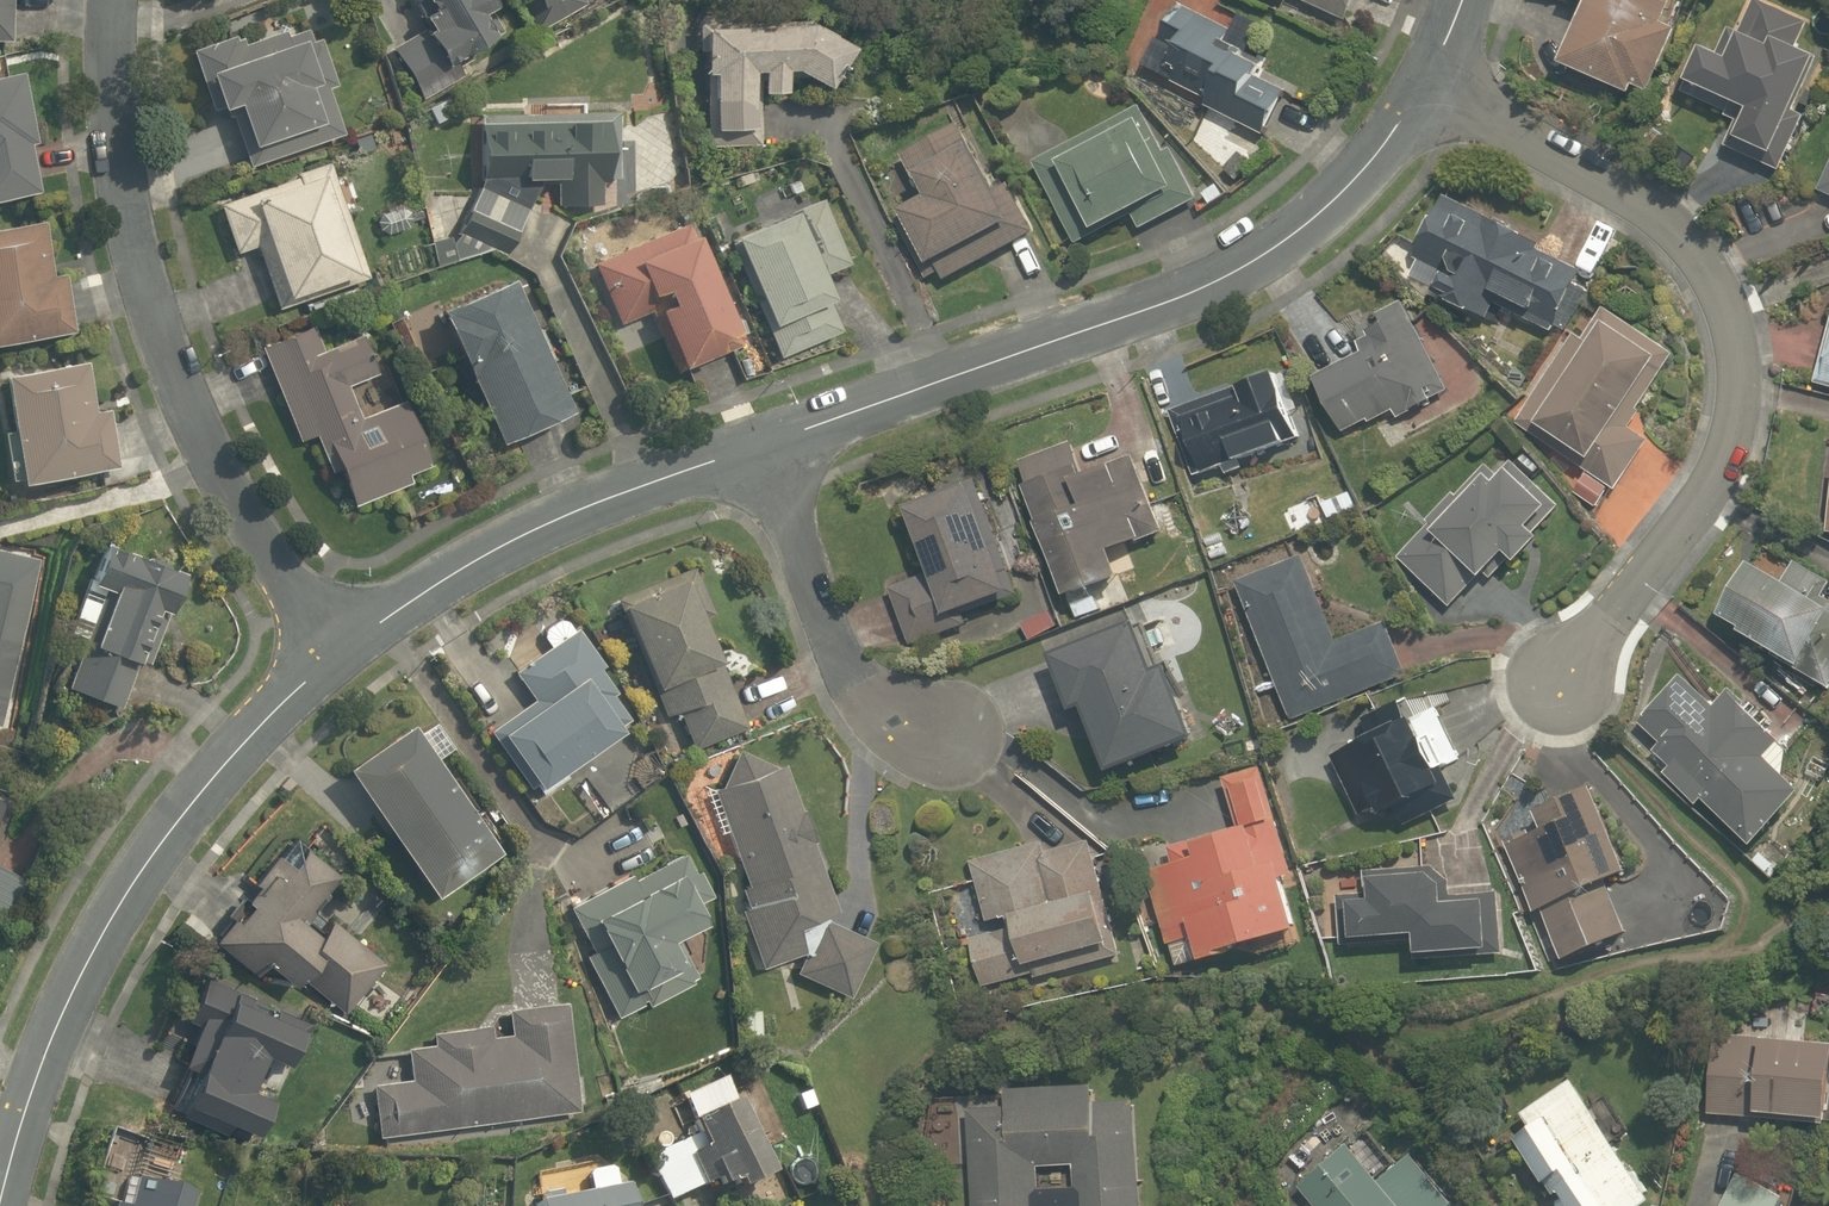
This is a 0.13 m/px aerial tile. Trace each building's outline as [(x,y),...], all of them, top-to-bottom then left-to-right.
[(16,45),(16,0),(0,0),(0,45),(16,45)] [(440,14),(423,23),(428,31),(394,50),(421,98),(512,47),(485,0),(432,0),(440,14)] [(537,16),(569,0),(529,0),(537,16)] [(1157,47),(1181,61),(1176,69),(1213,92),(1206,104),(1274,145),(1310,87),(1238,43),(1245,32),(1193,0),(1186,0),(1157,47)] [(1286,10),(1291,0),(1266,0),(1286,10)] [(1345,25),(1358,0),(1295,0),(1345,25)] [(1650,104),(1683,32),(1669,26),(1681,0),(1588,0),(1598,5),(1570,67),(1650,104)] [(1692,90),(1723,103),(1716,118),(1736,127),(1729,144),(1787,168),(1828,67),(1828,62),(1800,50),(1812,22),(1763,2),(1738,63),(1708,50),(1692,90)] [(229,40),(191,52),(213,122),(231,117),(245,160),(338,130),(324,88),(335,85),(318,30),(288,40),(278,9),(224,26),(229,40)] [(855,52),(802,31),(711,38),(719,138),(758,135),(760,106),(790,107),(788,78),(836,96),(855,52)] [(0,77),(0,204),(39,199),(23,74),(0,77)] [(1035,165),(1076,253),(1137,224),(1144,238),(1198,212),(1151,111),(1035,165)] [(1242,191),(1266,151),(1207,115),(1183,155),(1242,191)] [(616,118),(481,116),(477,186),(463,229),(514,245),(529,198),(555,198),(554,210),(599,211),(600,183),(615,183),(616,118)] [(991,120),(903,157),(925,209),(911,214),(934,270),(1036,228),(991,120)] [(368,281),(333,166),(219,202),(237,259),(258,253),(276,310),(368,281)] [(743,248),(788,357),(851,331),(828,276),(859,262),(820,169),(715,213),(732,253),(743,248)] [(1821,204),(1828,207),(1828,181),(1821,204)] [(1462,201),(1422,276),(1455,294),(1447,309),(1483,329),(1497,303),(1558,336),(1593,272),(1462,201)] [(694,220),(600,259),(592,262),(619,329),(661,312),(686,370),(745,345),(694,220)] [(0,235),(0,353),(81,337),(58,223),(0,235)] [(523,281),(444,314),(503,452),(581,419),(523,281)] [(1369,359),(1321,379),(1346,442),(1452,398),(1413,302),(1355,325),(1369,359)] [(1577,335),(1518,424),(1617,491),(1650,442),(1630,429),(1643,413),(1639,410),(1676,356),(1607,309),(1586,341),(1577,335)] [(323,358),(313,330),(306,311),(274,323),(281,342),(262,349),(297,442),(312,437),(331,487),(347,482),(357,509),(439,479),(412,406),(362,425),(349,390),(382,378),(368,342),(323,358)] [(105,365),(7,381),(25,492),(122,477),(105,365)] [(1283,368),(1167,410),(1196,491),(1312,449),(1283,368)] [(1122,557),(1185,536),(1144,419),(1022,462),(1073,610),(1133,589),(1122,557)] [(1496,574),(1511,588),(1554,546),(1540,532),(1566,507),(1506,446),(1393,559),(1451,618),(1496,574)] [(979,477),(906,504),(934,583),(895,597),(912,643),(1025,602),(979,477)] [(42,559),(0,548),(0,728),(42,559)] [(95,587),(109,592),(72,695),(121,712),(137,668),(152,673),(187,577),(109,549),(95,587)] [(1301,554),(1233,584),(1296,725),(1419,670),(1399,626),(1344,651),(1301,554)] [(1801,566),(1787,591),(1755,572),(1723,628),(1828,690),(1828,582),(1801,566)] [(687,579),(621,605),(666,722),(676,718),(692,757),(748,736),(687,579)] [(1117,777),(1205,743),(1178,672),(1162,678),(1143,628),(1059,660),(1081,719),(1093,714),(1117,777)] [(590,633),(517,669),(534,708),(499,733),(542,795),(637,728),(590,633)] [(1722,715),(1690,685),(1647,732),(1669,753),(1661,761),(1677,777),(1671,784),(1704,815),(1711,808),(1764,857),(1816,802),(1778,767),(1793,751),(1738,699),(1722,715)] [(1468,769),(1444,708),(1415,695),(1363,715),(1376,747),(1343,759),(1365,822),(1387,814),(1392,828),(1465,800),(1454,774),(1468,769)] [(419,729),(349,779),(440,906),(510,856),(419,729)] [(716,792),(745,897),(746,932),(757,973),(804,960),(796,979),(849,1004),(876,945),(834,926),(789,765),(742,747),(716,792)] [(1211,969),(1310,938),(1270,768),(1225,782),(1240,831),(1147,860),(1174,944),(1201,936),(1211,969)] [(1577,981),(1649,948),(1625,894),(1648,883),(1604,788),(1545,815),(1553,833),(1533,842),(1525,825),(1500,836),(1537,918),(1546,914),(1577,981)] [(1097,832),(969,863),(987,935),(968,939),(981,995),(1127,960),(1097,832)] [(246,881),(259,893),(214,943),(259,984),(270,972),(301,999),(314,984),(347,1013),(385,970),(334,924),(320,939),(302,923),(340,882),(308,853),(291,872),(271,854),(246,881)] [(682,855),(568,906),(619,1020),(698,985),(679,943),(714,928),(682,855)] [(1505,961),(1505,896),(1454,896),(1454,872),(1361,871),(1361,897),(1337,897),(1337,947),(1424,948),(1423,961),(1505,961)] [(208,982),(191,1021),(203,1026),(170,1104),(266,1145),(284,1103),(256,1091),(268,1063),(296,1075),(316,1029),(208,982)] [(373,1087),(379,1142),(576,1119),(563,1007),(507,1013),(509,1032),(434,1041),(435,1052),(410,1055),(413,1082),(373,1087)] [(1723,1034),(1714,1116),(1828,1129),(1828,1046),(1723,1034)] [(728,1074),(679,1099),(694,1128),(648,1151),(676,1205),(722,1182),(734,1205),(784,1180),(728,1074)] [(1524,1123),(1533,1136),(1516,1147),(1552,1200),(1569,1189),(1580,1205),(1664,1205),(1582,1084),(1524,1123)] [(1150,1090),(987,1103),(994,1205),(1158,1205),(1150,1090)] [(1400,1147),(1347,1186),(1327,1159),(1299,1184),(1316,1205),(1444,1205),(1400,1147)] [(1748,1175),(1731,1205),(1806,1205),(1748,1175)] [(199,1204),(157,1191),(154,1201),(119,1190),(114,1205),(198,1205),(199,1204)] [(578,1205),(640,1205),(638,1196),(578,1205)]
